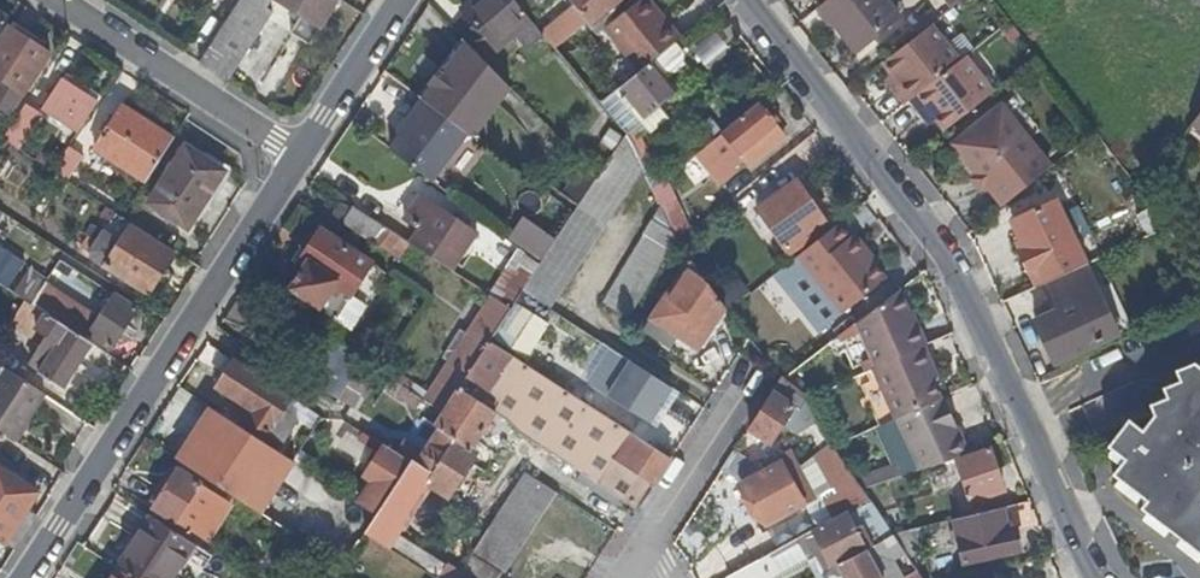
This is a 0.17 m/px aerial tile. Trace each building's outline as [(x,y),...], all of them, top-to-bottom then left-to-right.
[(213,42),(242,60),(272,14),(261,7),(265,0),(240,0),(213,42)] [(337,0),(277,0),(302,16),(291,34),(309,44),(337,0)] [(517,34),(531,22),(530,21),(512,0),(475,0),(462,11),(481,34),(476,38),(486,50),(491,45),(517,34)] [(555,0),(512,0),(530,21),(555,0)] [(571,18),(558,30),(545,40),(554,50),(588,24),(592,29),(606,18),(615,11),(628,0),(568,0),(580,14),(573,20),(571,18)] [(650,0),(643,0),(604,32),(638,72),(639,74),(651,64),(674,44),(681,38),(650,0)] [(885,0),(827,0),(818,7),(854,52),(899,17),(885,0)] [(951,9),(963,0),(944,0),(951,9)] [(558,30),(571,18),(562,7),(549,18),(558,30)] [(620,17),(615,11),(606,18),(611,24),(620,17)] [(531,22),(517,34),(528,48),(542,36),(531,22)] [(930,26),(877,67),(886,78),(894,88),(887,93),(899,109),(904,105),(959,63),(930,26)] [(9,114),(49,53),(10,28),(0,43),(0,108),(9,114)] [(693,46),(703,63),(728,49),(718,32),(693,46)] [(472,137),(518,88),(466,36),(421,97),(472,137)] [(242,60),(213,42),(200,64),(228,82),(242,60)] [(684,55),(674,44),(651,64),(639,74),(602,104),(604,107),(604,109),(625,134),(625,135),(640,167),(652,192),(668,179),(660,165),(653,168),(649,150),(639,134),(646,129),(650,133),(665,121),(657,110),(676,94),(663,78),(682,63),(684,55)] [(992,95),(964,59),(959,63),(904,105),(915,120),(922,114),(930,124),(940,137),(992,95)] [(894,88),(886,78),(879,83),(887,93),(894,88)] [(41,110),(77,134),(95,106),(60,82),(41,110)] [(421,97),(394,148),(439,182),(472,137),(421,97)] [(784,138),(757,106),(722,134),(748,167),(784,138)] [(110,158),(146,182),(174,139),(123,107),(96,149),(110,158)] [(37,118),(22,108),(1,140),(17,151),(37,118)] [(990,192),(1002,208),(1050,171),(1036,154),(1034,156),(1026,145),(999,111),(954,147),(990,192)] [(930,124),(922,114),(915,120),(923,130),(930,124)] [(1192,127),(1199,133),(1199,116),(1192,127)] [(603,141),(615,149),(624,135),(611,127),(603,141)] [(546,308),(640,167),(625,135),(625,134),(624,135),(615,149),(596,178),(542,260),(539,265),(521,292),(539,303),(546,308)] [(110,158),(96,149),(89,160),(103,169),(110,158)] [(187,149),(151,204),(189,229),(224,173),(187,149)] [(81,159),(66,150),(51,173),(66,183),(81,159)] [(510,238),(542,260),(596,178),(592,174),(583,189),(577,186),(567,201),(550,189),(538,207),(535,206),(527,219),(524,217),(510,238)] [(693,229),(668,179),(652,192),(659,208),(674,241),(675,242),(676,243),(693,229)] [(824,223),(796,183),(756,211),(788,255),(809,240),(807,235),(814,230),(824,223)] [(418,230),(408,245),(450,271),(475,233),(419,195),(403,219),(418,230)] [(1019,254),(1035,288),(1041,285),(1082,267),(1084,266),(1055,202),(1011,223),(1025,251),(1019,254)] [(387,253),(397,237),(382,228),(351,208),(341,224),(372,244),(387,253)] [(626,321),(675,242),(674,241),(659,208),(600,304),(626,321)] [(850,239),(838,225),(796,259),(845,312),(848,316),(890,277),(852,236),(850,239)] [(129,227),(103,267),(148,295),(174,255),(129,227)] [(807,235),(809,240),(817,235),(814,230),(807,235)] [(319,309),(336,320),(371,266),(354,255),(320,232),(297,266),(302,269),(289,290),(319,309)] [(521,252),(491,297),(510,309),(515,302),(521,292),(539,265),(521,252)] [(9,259),(0,253),(0,273),(9,259)] [(647,320),(676,339),(693,351),(722,308),(687,258),(647,320)] [(845,312),(796,259),(775,276),(821,333),(845,312)] [(371,266),(336,320),(350,330),(386,275),(371,266)] [(1089,283),(1082,267),(1041,285),(1054,312),(1029,323),(1049,366),(1114,339),(1089,283)] [(725,278),(715,285),(725,299),(735,292),(725,278)] [(1101,278),(1089,283),(1114,339),(1126,333),(1101,278)] [(31,306),(37,295),(42,288),(31,281),(27,288),(22,285),(20,288),(14,284),(9,291),(31,306)] [(925,343),(902,290),(858,322),(872,355),(877,366),(873,367),(895,417),(941,396),(934,380),(927,363),(930,361),(923,343),(925,343)] [(63,327),(70,317),(37,295),(31,306),(61,326),(63,327)] [(112,350),(116,344),(138,310),(116,296),(93,332),(70,317),(63,327),(86,342),(91,336),(112,350)] [(428,393),(395,375),(392,380),(423,399),(429,403),(442,412),(464,378),(488,343),(510,309),(491,297),(466,336),(449,361),(428,393)] [(548,323),(515,302),(510,309),(488,343),(520,364),(548,323)] [(671,346),(676,339),(647,320),(642,327),(671,346)] [(61,390),(90,345),(86,342),(63,327),(61,326),(57,332),(63,335),(38,375),(61,390)] [(442,357),(449,361),(466,336),(458,330),(442,357)] [(357,370),(363,361),(333,341),(308,378),(338,399),(357,370)] [(466,396),(493,414),(501,420),(526,440),(585,479),(624,505),(635,513),(670,459),(562,391),(520,364),(488,343),(464,378),(474,385),(466,396)] [(863,371),(873,367),(877,366),(872,355),(859,360),(863,371)] [(357,370),(367,377),(368,375),(373,368),(363,361),(357,370)] [(927,363),(934,380),(938,378),(930,361),(927,363)] [(281,411),(290,398),(234,362),(217,388),(253,412),(248,420),(282,443),(295,421),(281,411)] [(671,390),(630,363),(607,398),(648,425),(671,390)] [(1124,463),(1198,366),(1195,363),(1142,433),(1128,423),(1107,450),(1124,463)] [(1198,366),(1124,463),(1112,479),(1146,504),(1199,545),(1199,368),(1198,366)] [(373,368),(368,375),(383,385),(381,388),(394,396),(393,399),(414,413),(423,399),(392,380),(388,377),(382,374),(373,368)] [(46,396),(6,369),(0,379),(0,432),(3,434),(15,442),(46,396)] [(348,406),(367,377),(357,370),(338,399),(334,404),(348,406)] [(489,421),(493,414),(466,396),(474,385),(464,378),(442,412),(441,412),(478,436),(480,434),(487,434),(492,426),(489,421)] [(794,417),(800,407),(807,397),(781,380),(770,398),(770,399),(749,430),(770,444),(790,413),(794,417)] [(943,400),(941,396),(895,417),(897,421),(943,400)] [(304,408),(290,398),(281,411),(295,421),(304,408)] [(897,421),(921,471),(954,460),(967,455),(947,399),(943,400),(897,421)] [(442,412),(429,403),(420,416),(423,418),(407,442),(404,440),(400,447),(375,431),(369,439),(408,464),(434,425),(441,412),(442,412)] [(269,508),(297,464),(210,409),(184,457),(269,508)] [(478,436),(441,412),(434,425),(408,464),(383,502),(374,516),(363,532),(434,577),(465,577),(458,573),(405,539),(409,534),(398,526),(425,485),(446,498),(453,487),(469,463),(476,453),(470,449),(478,436)] [(366,491),(357,505),(374,516),(383,502),(408,464),(369,439),(367,437),(362,434),(359,439),(380,453),(365,476),(372,481),(366,491)] [(21,470),(29,457),(3,441),(0,445),(0,456),(21,470)] [(1003,492),(988,448),(967,455),(954,460),(968,503),(1003,492)] [(788,453),(776,460),(778,464),(743,484),(765,526),(801,506),(785,474),(796,468),(788,453)] [(838,492),(854,482),(837,459),(822,469),(838,492)] [(208,499),(212,493),(179,472),(155,509),(198,537),(218,506),(208,499)] [(471,553),(500,572),(503,574),(555,494),(523,474),(471,553)] [(619,512),(624,505),(585,479),(580,486),(619,512)] [(19,508),(0,495),(0,502),(16,513),(19,508)] [(16,513),(0,502),(0,542),(14,551),(36,517),(25,510),(21,516),(16,513)] [(1146,504),(1141,512),(1199,557),(1199,545),(1146,504)] [(20,507),(19,508),(16,513),(21,516),(25,510),(20,507)] [(1000,510),(953,520),(963,565),(1019,552),(1013,524),(1012,525),(1008,508),(1000,510)] [(839,568),(865,554),(844,515),(818,529),(796,541),(806,562),(818,556),(827,574),(839,568)] [(211,556),(150,517),(116,568),(131,577),(170,577),(174,572),(183,577),(197,577),(211,556)] [(916,546),(905,530),(890,534),(893,539),(900,549),(904,554),(906,553),(916,546)] [(845,577),(894,577),(883,558),(900,549),(893,539),(865,554),(839,568),(845,577)] [(774,552),(727,577),(768,577),(764,570),(780,562),(774,552)] [(458,573),(465,577),(496,577),(500,572),(471,553),(458,573)] [(116,568),(110,577),(131,577),(116,568)]
